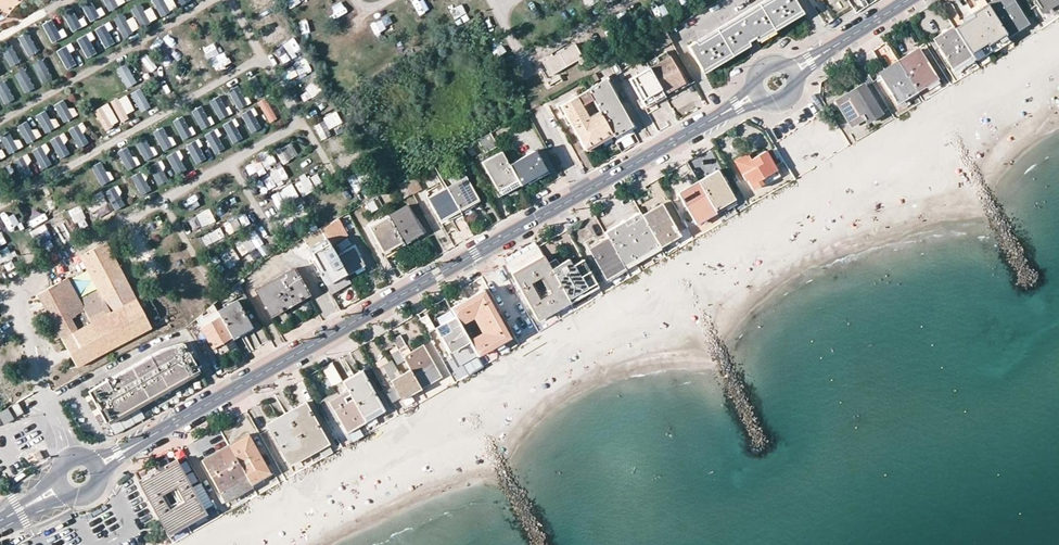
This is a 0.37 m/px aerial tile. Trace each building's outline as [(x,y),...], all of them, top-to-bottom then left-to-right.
[(90,23),(102,17),(93,0),(87,0),(80,4),(90,23)] [(108,12),(130,0),(102,0),(108,12)] [(161,17),(170,12),(163,0),(150,0),(161,17)] [(299,4),(297,0),(283,0),(287,10),(299,4)] [(448,5),(455,20),(470,13),(464,0),(458,0),(448,5)] [(718,59),(780,21),(783,25),(792,18),(791,15),(799,10),(796,6),(793,0),(771,0),(696,45),(694,41),(687,46),(700,70),(710,64),(712,67),(721,62),(718,59)] [(982,13),(970,21),(955,31),(970,54),(979,48),(982,53),(989,48),(986,44),(1004,32),(994,16),(984,0),(975,0),(982,13)] [(1042,12),(1058,2),(1058,0),(1034,0),(1042,12)] [(1006,8),(994,16),(1004,32),(1006,35),(1013,31),(1011,28),(1024,20),(1013,3),(1006,8)] [(140,5),(131,9),(139,27),(156,19),(151,7),(142,11),(140,5)] [(75,7),(62,13),(71,32),(83,27),(75,7)] [(328,24),(340,20),(336,7),(323,11),(328,24)] [(132,17),(126,21),(123,14),(113,19),(122,37),(138,29),(132,17)] [(949,16),(946,17),(952,27),(953,28),(956,26),(949,16)] [(55,19),(42,24),(50,44),(62,39),(55,19)] [(229,19),(219,21),(221,33),(232,30),(229,19)] [(103,49),(115,44),(107,23),(94,28),(103,49)] [(286,25),(275,28),(279,41),(290,37),(286,25)] [(934,39),(939,48),(954,69),(965,62),(972,58),(970,54),(955,31),(953,28),(952,27),(940,35),(934,39)] [(402,29),(391,35),(395,43),(406,36),(402,29)] [(637,48),(642,56),(657,48),(659,50),(672,42),(665,31),(637,48)] [(1006,35),(1004,32),(986,44),(989,48),(1007,37),(1006,35)] [(27,33),(17,38),(28,58),(38,52),(27,33)] [(76,40),(86,59),(99,52),(89,33),(76,40)] [(303,39),(308,48),(317,43),(312,34),(303,39)] [(233,35),(224,38),(227,47),(237,44),(233,35)] [(21,63),(13,42),(1,47),(9,68),(21,63)] [(70,54),(75,52),(70,43),(56,51),(65,70),(76,64),(70,54)] [(873,49),(881,67),(895,60),(887,43),(873,49)] [(561,79),(557,71),(576,59),(579,64),(585,61),(583,56),(581,57),(574,44),(564,50),(562,47),(551,54),(552,57),(543,62),(545,67),(540,70),(548,86),(561,79)] [(163,54),(168,65),(183,59),(177,47),(163,54)] [(642,56),(637,48),(620,57),(625,65),(642,56)] [(970,54),(972,58),(982,53),(979,48),(970,54)] [(907,55),(898,61),(915,89),(917,92),(925,87),(922,83),(933,76),(930,71),(916,49),(907,55)] [(324,70),(337,63),(330,50),(317,57),(324,70)] [(141,58),(147,73),(156,70),(150,55),(141,58)] [(667,57),(648,68),(663,94),(670,90),(682,83),(667,57)] [(43,59),(32,64),(41,83),(52,78),(43,59)] [(369,59),(361,63),(365,72),(373,69),(369,59)] [(292,83),(309,75),(302,60),(284,68),(292,83)] [(641,72),(648,68),(644,60),(636,64),(641,72)] [(887,72),(879,77),(894,101),(915,89),(898,61),(890,66),(892,68),(887,72)] [(125,64),(116,70),(127,89),(137,83),(125,64)] [(24,68),(14,73),(24,94),(34,89),(24,68)] [(641,72),(628,79),(643,105),(655,98),(663,94),(648,68),(641,72)] [(351,82),(345,70),(328,79),(333,90),(351,82)] [(124,89),(117,75),(103,82),(110,96),(124,89)] [(255,76),(246,81),(255,99),(265,94),(255,76)] [(936,80),(933,76),(922,83),(925,87),(936,80)] [(0,82),(0,98),(5,105),(15,99),(3,80),(0,82)] [(591,99),(598,112),(610,132),(612,135),(622,130),(629,126),(604,80),(587,90),(591,99)] [(89,100),(101,99),(100,85),(88,85),(89,100)] [(298,91),(303,101),(317,94),(313,85),(298,91)] [(844,111),(853,125),(862,120),(864,122),(879,113),(862,85),(848,94),(836,101),(842,112),(844,111)] [(236,110),(247,106),(239,86),(229,90),(236,110)] [(142,88),(131,92),(139,113),(150,108),(142,88)] [(581,105),(591,99),(587,90),(560,106),(583,147),(610,132),(598,112),(588,118),(581,105)] [(119,120),(135,113),(127,95),(111,102),(119,120)] [(209,102),(219,121),(230,114),(219,96),(209,102)] [(275,103),(269,106),(265,98),(257,103),(268,123),(282,115),(275,103)] [(62,123),(74,118),(67,100),(54,105),(62,123)] [(107,103),(93,111),(105,131),(119,123),(107,103)] [(200,106),(191,112),(201,131),(211,125),(200,106)] [(320,134),(343,124),(336,108),(313,119),(320,134)] [(241,114),(249,133),(260,129),(253,109),(241,114)] [(45,111),(35,116),(44,135),(60,127),(55,118),(50,120),(45,111)] [(183,117),(173,121),(182,141),(191,136),(183,117)] [(223,124),(231,144),(241,140),(233,120),(223,124)] [(17,127),(26,145),(38,139),(29,121),(17,127)] [(79,124),(68,130),(78,148),(90,142),(79,124)] [(612,135),(618,147),(635,137),(629,126),(622,130),(612,135)] [(165,127),(153,131),(161,151),(173,147),(165,127)] [(214,154),(225,148),(215,130),(204,135),(214,154)] [(24,148),(19,139),(14,141),(8,132),(0,137),(0,140),(9,156),(24,148)] [(346,132),(327,137),(331,150),(350,145),(346,132)] [(477,139),(484,153),(498,145),(490,132),(480,138),(477,139)] [(59,159),(71,153),(62,134),(50,140),(59,159)] [(145,161),(154,156),(144,137),(134,143),(145,161)] [(195,165),(206,159),(197,140),(185,145),(195,165)] [(275,152),(282,165),(298,156),(291,143),(275,152)] [(43,145),(31,151),(42,170),(54,163),(43,145)] [(128,147),(118,151),(125,170),(135,167),(128,147)] [(461,148),(454,152),(460,163),(463,165),(468,162),(461,148)] [(176,176),(187,170),(177,151),(166,157),(176,176)] [(269,151),(243,166),(250,178),(276,163),(269,151)] [(481,162),(483,165),(500,195),(509,190),(519,184),(508,165),(506,161),(501,151),(481,162)] [(508,165),(519,184),(534,176),(544,170),(534,151),(508,165)] [(761,184),(758,178),(774,169),(765,152),(749,160),(746,154),(734,161),(745,180),(747,179),(751,188),(761,184)] [(23,183),(36,177),(25,154),(12,160),(23,183)] [(305,154),(293,162),(301,173),(313,165),(305,154)] [(90,167),(100,187),(110,182),(100,162),(90,167)] [(148,167),(158,186),(168,180),(157,162),(148,167)] [(0,169),(0,182),(4,190),(14,185),(5,167),(0,169)] [(268,174),(274,188),(287,182),(280,168),(268,174)] [(777,176),(774,169),(758,178),(761,184),(762,185),(777,176)] [(697,181),(699,185),(712,208),(732,197),(717,170),(708,175),(697,181)] [(131,177),(141,197),(151,192),(141,172),(131,177)] [(318,174),(295,184),(300,196),(323,186),(318,174)] [(412,194),(420,189),(413,175),(404,180),(412,194)] [(469,204),(477,199),(465,177),(446,188),(459,209),(469,204)] [(403,199),(412,194),(404,180),(396,185),(403,199)] [(699,185),(697,181),(677,192),(679,197),(688,192),(699,185)] [(692,219),(712,208),(699,185),(688,192),(679,197),(692,219)] [(114,211),(125,205),(116,186),(105,191),(114,211)] [(281,190),(285,202),(297,198),(292,186),(281,190)] [(61,193),(67,206),(82,200),(77,187),(61,193)] [(459,209),(446,188),(427,198),(440,220),(459,209)] [(383,208),(393,202),(385,190),(385,191),(376,196),(382,206),(383,208)] [(85,200),(95,220),(111,211),(100,192),(85,200)] [(382,206),(376,196),(363,203),(369,213),(382,206)] [(712,208),(715,213),(735,202),(732,197),(712,208)] [(182,206),(184,215),(194,212),(192,204),(182,206)] [(658,206),(641,215),(652,234),(656,242),(676,230),(668,217),(661,204),(658,206)] [(407,205),(388,216),(401,239),(411,234),(420,230),(407,205)] [(715,213),(712,208),(692,219),(695,225),(715,213)] [(209,209),(188,219),(194,233),(216,223),(209,209)] [(56,230),(69,225),(63,213),(51,219),(56,230)] [(641,215),(640,213),(627,220),(605,233),(609,239),(623,264),(658,244),(656,242),(652,234),(641,215)] [(401,239),(388,216),(368,226),(373,236),(381,250),(392,244),(401,239)] [(339,222),(337,218),(319,228),(328,244),(346,233),(339,222)] [(220,228),(209,233),(215,244),(225,239),(220,228)] [(319,228),(301,238),(321,273),(319,274),(324,284),(334,278),(345,272),(344,271),(338,261),(336,257),(328,244),(319,228)] [(658,244),(659,247),(679,236),(676,230),(656,242),(658,244)] [(255,233),(237,244),(249,262),(267,251),(255,233)] [(601,244),(590,250),(604,276),(624,266),(623,264),(609,239),(601,244)] [(105,243),(80,256),(88,271),(93,282),(98,291),(78,301),(66,279),(37,294),(57,330),(76,367),(123,342),(150,327),(126,282),(121,273),(105,243)] [(219,254),(227,268),(240,260),(232,246),(219,254)] [(569,301),(547,263),(537,246),(517,258),(507,264),(530,305),(538,319),(569,301)] [(0,249),(0,256),(6,272),(16,268),(8,247),(0,249)] [(361,261),(353,247),(336,257),(338,261),(344,271),(354,265),(361,261)] [(566,260),(563,254),(558,257),(561,263),(566,260)] [(597,284),(582,258),(582,259),(574,263),(571,258),(566,260),(561,263),(558,257),(547,263),(569,301),(597,284)] [(255,290),(270,316),(288,306),(307,295),(292,269),(255,290)] [(350,282),(345,272),(334,278),(324,284),(330,293),(350,282)] [(459,325),(472,318),(475,316),(484,331),(481,333),(467,341),(474,353),(476,356),(481,354),(479,350),(495,341),(496,345),(509,337),(494,310),(499,308),(481,277),(466,286),(444,298),(454,317),(459,325)] [(247,327),(248,326),(235,302),(233,299),(224,304),(225,307),(217,311),(231,336),(242,330),(247,327)] [(196,319),(195,320),(207,340),(211,347),(218,343),(231,336),(217,311),(213,304),(212,305),(196,319)] [(481,333),(484,331),(475,316),(472,318),(481,333)] [(474,353),(467,341),(459,325),(454,317),(443,323),(447,331),(438,336),(450,357),(454,355),(458,362),(474,353)] [(447,331),(443,323),(434,329),(438,336),(447,331)] [(404,361),(409,370),(419,387),(438,376),(422,348),(410,353),(400,336),(392,340),(398,350),(404,361)] [(496,345),(495,341),(479,350),(481,354),(496,345)] [(88,391),(105,422),(107,421),(129,408),(142,401),(197,369),(182,343),(163,348),(88,391)] [(397,365),(404,361),(398,350),(391,354),(397,365)] [(467,372),(480,366),(476,358),(464,364),(467,372)] [(382,366),(392,383),(401,400),(410,395),(397,372),(391,361),(388,362),(382,366)] [(401,370),(397,372),(410,395),(420,389),(419,387),(409,370),(403,374),(401,370)] [(342,382),(362,418),(380,407),(360,372),(351,377),(342,382)] [(342,382),(342,381),(332,387),(336,392),(326,398),(346,432),(365,422),(362,418),(342,382)] [(307,455),(326,444),(302,400),(291,407),(292,410),(285,414),(307,455)] [(129,408),(107,421),(115,434),(142,419),(138,413),(146,408),(142,401),(129,408)] [(17,415),(23,412),(18,402),(12,406),(17,415)] [(383,412),(380,407),(362,418),(365,422),(383,412)] [(9,408),(0,413),(0,414),(6,424),(15,419),(9,408)] [(275,415),(264,421),(288,465),(307,455),(285,414),(277,418),(275,415)] [(249,483),(268,472),(247,435),(240,439),(229,446),(239,465),(249,483)] [(213,455),(202,461),(218,490),(220,489),(225,496),(249,483),(239,465),(229,446),(213,455)] [(34,454),(35,456),(38,461),(44,458),(40,451),(34,454)] [(170,466),(139,482),(166,531),(177,525),(178,527),(194,519),(193,516),(213,504),(201,482),(191,487),(177,462),(170,466)]
